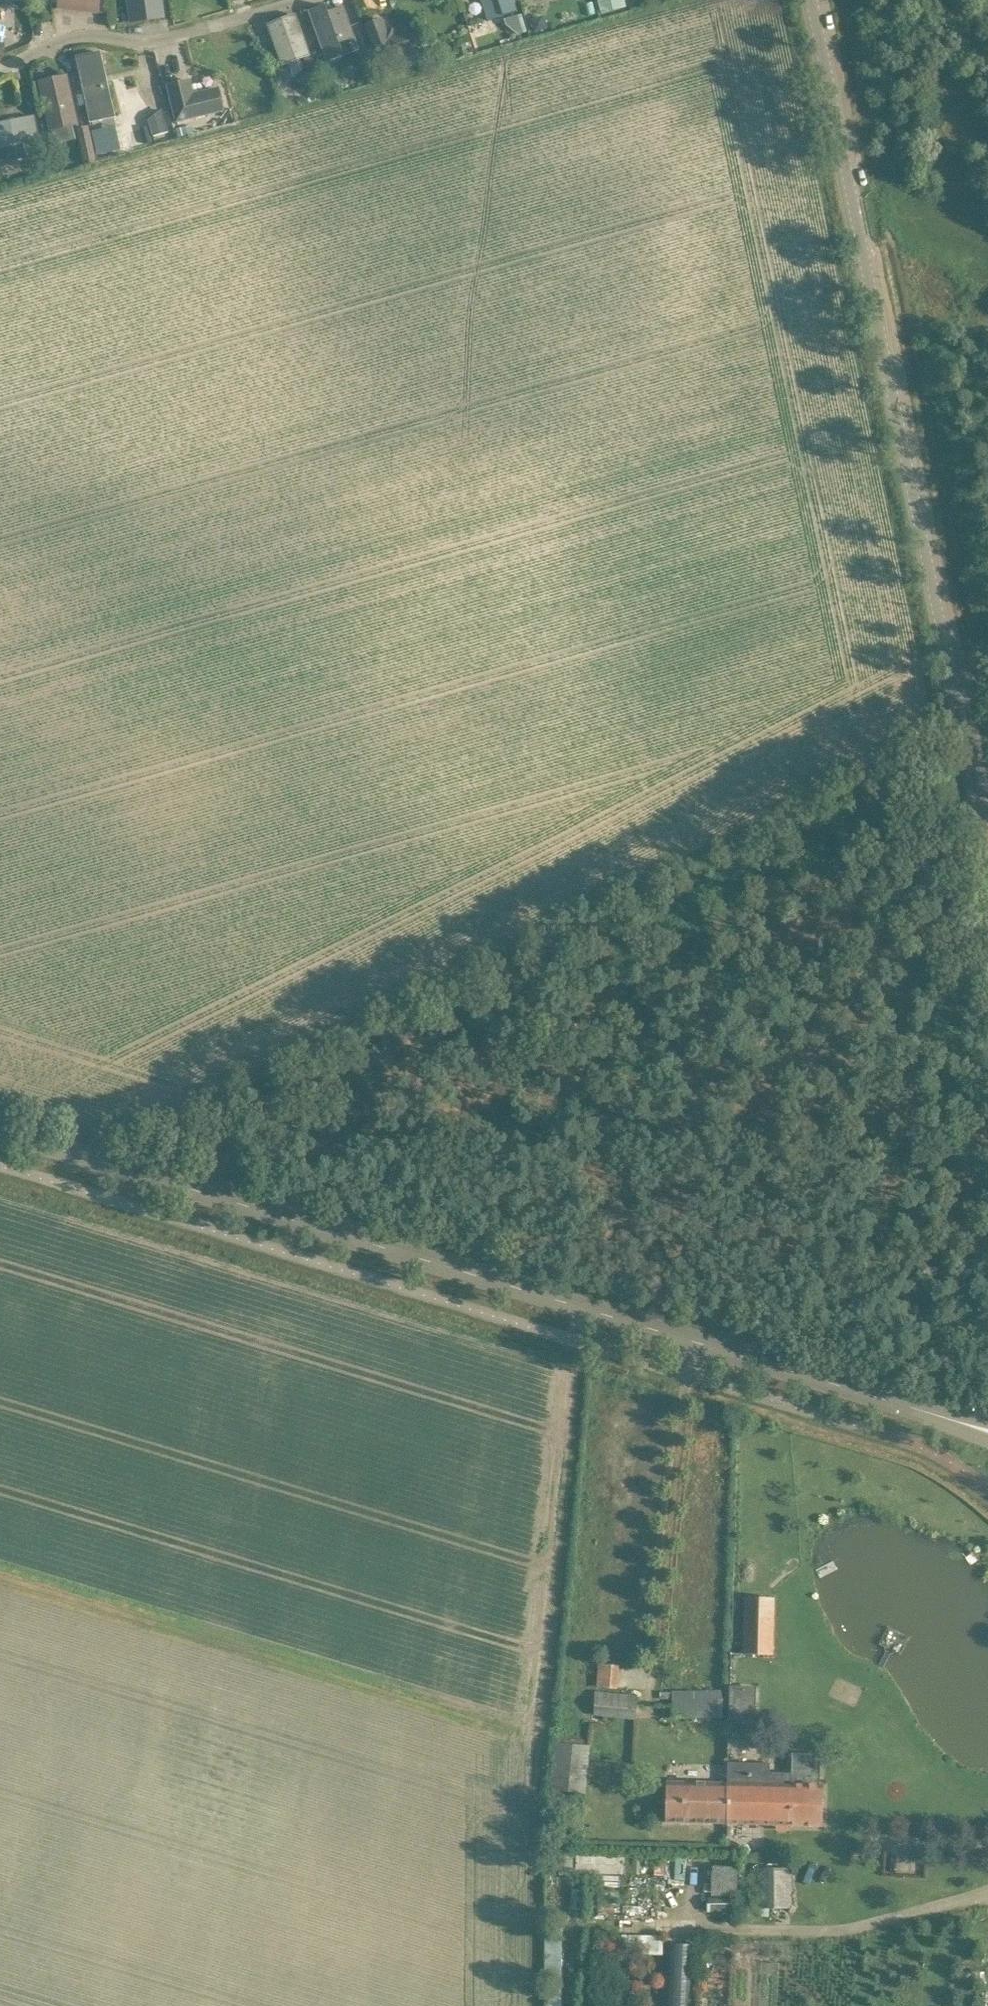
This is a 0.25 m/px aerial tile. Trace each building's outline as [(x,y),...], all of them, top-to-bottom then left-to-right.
[(56,9),(99,14),(100,0),(57,0),(56,9)] [(162,0),(126,0),(129,23),(165,19),(162,0)] [(513,0),(480,0),(487,21),(510,13),(507,3),(513,1),(513,0)] [(600,13),(625,7),(624,0),(597,0),(600,13)] [(360,50),(344,5),(327,11),(325,5),(308,10),(326,62),(360,50)] [(310,55),(295,14),(267,24),(282,65),(310,55)] [(517,16),(505,20),(507,25),(517,34),(522,33),(517,16)] [(363,24),(378,65),(419,50),(418,48),(421,47),(421,45),(421,40),(420,37),(419,33),(416,30),(414,29),(412,30),(411,28),(395,33),(396,31),(388,27),(387,30),(382,17),(363,24)] [(539,18),(530,21),(533,31),(542,28),(539,18)] [(100,51),(75,57),(90,122),(115,117),(112,101),(101,103),(94,71),(104,69),(100,51)] [(304,58),(308,71),(320,67),(316,54),(304,58)] [(429,67),(426,58),(414,61),(416,71),(429,67)] [(375,66),(362,70),(366,81),(378,77),(375,66)] [(78,125),(67,75),(39,81),(49,131),(78,125)] [(195,93),(191,79),(167,85),(176,123),(225,111),(219,87),(195,93)] [(162,111),(149,120),(153,137),(168,133),(162,111)] [(10,148),(13,162),(27,160),(24,146),(40,143),(35,119),(0,126),(0,150),(10,148)] [(76,128),(84,164),(96,162),(88,125),(76,128)] [(185,127),(176,129),(178,137),(187,135),(185,127)] [(36,162),(39,174),(51,171),(47,159),(36,162)] [(739,1596),(737,1655),(769,1656),(771,1597),(739,1596)] [(594,1663),(593,1687),(615,1688),(616,1664),(594,1663)] [(730,1686),(730,1718),(754,1718),(754,1687),(730,1686)] [(591,1716),(635,1720),(638,1695),(594,1690),(591,1716)] [(671,1691),(671,1718),(723,1718),(723,1690),(671,1691)] [(551,1791),(585,1794),(589,1745),(556,1742),(551,1791)] [(808,1773),(810,1753),(799,1753),(798,1768),(796,1768),(796,1772),(808,1773)] [(727,1783),(726,1823),(802,1825),(822,1826),(823,1786),(819,1785),(820,1774),(770,1773),(771,1764),(728,1762),(727,1783)] [(666,1822),(726,1823),(727,1783),(667,1782),(666,1822)] [(791,1908),(790,1868),(757,1868),(758,1909),(791,1908)] [(735,1896),(707,1896),(707,1910),(735,1910),(735,1896)] [(619,1954),(660,1955),(660,1935),(619,1934),(619,1954)] [(688,1943),(665,1943),(664,2005),(687,2005),(688,1943)]
